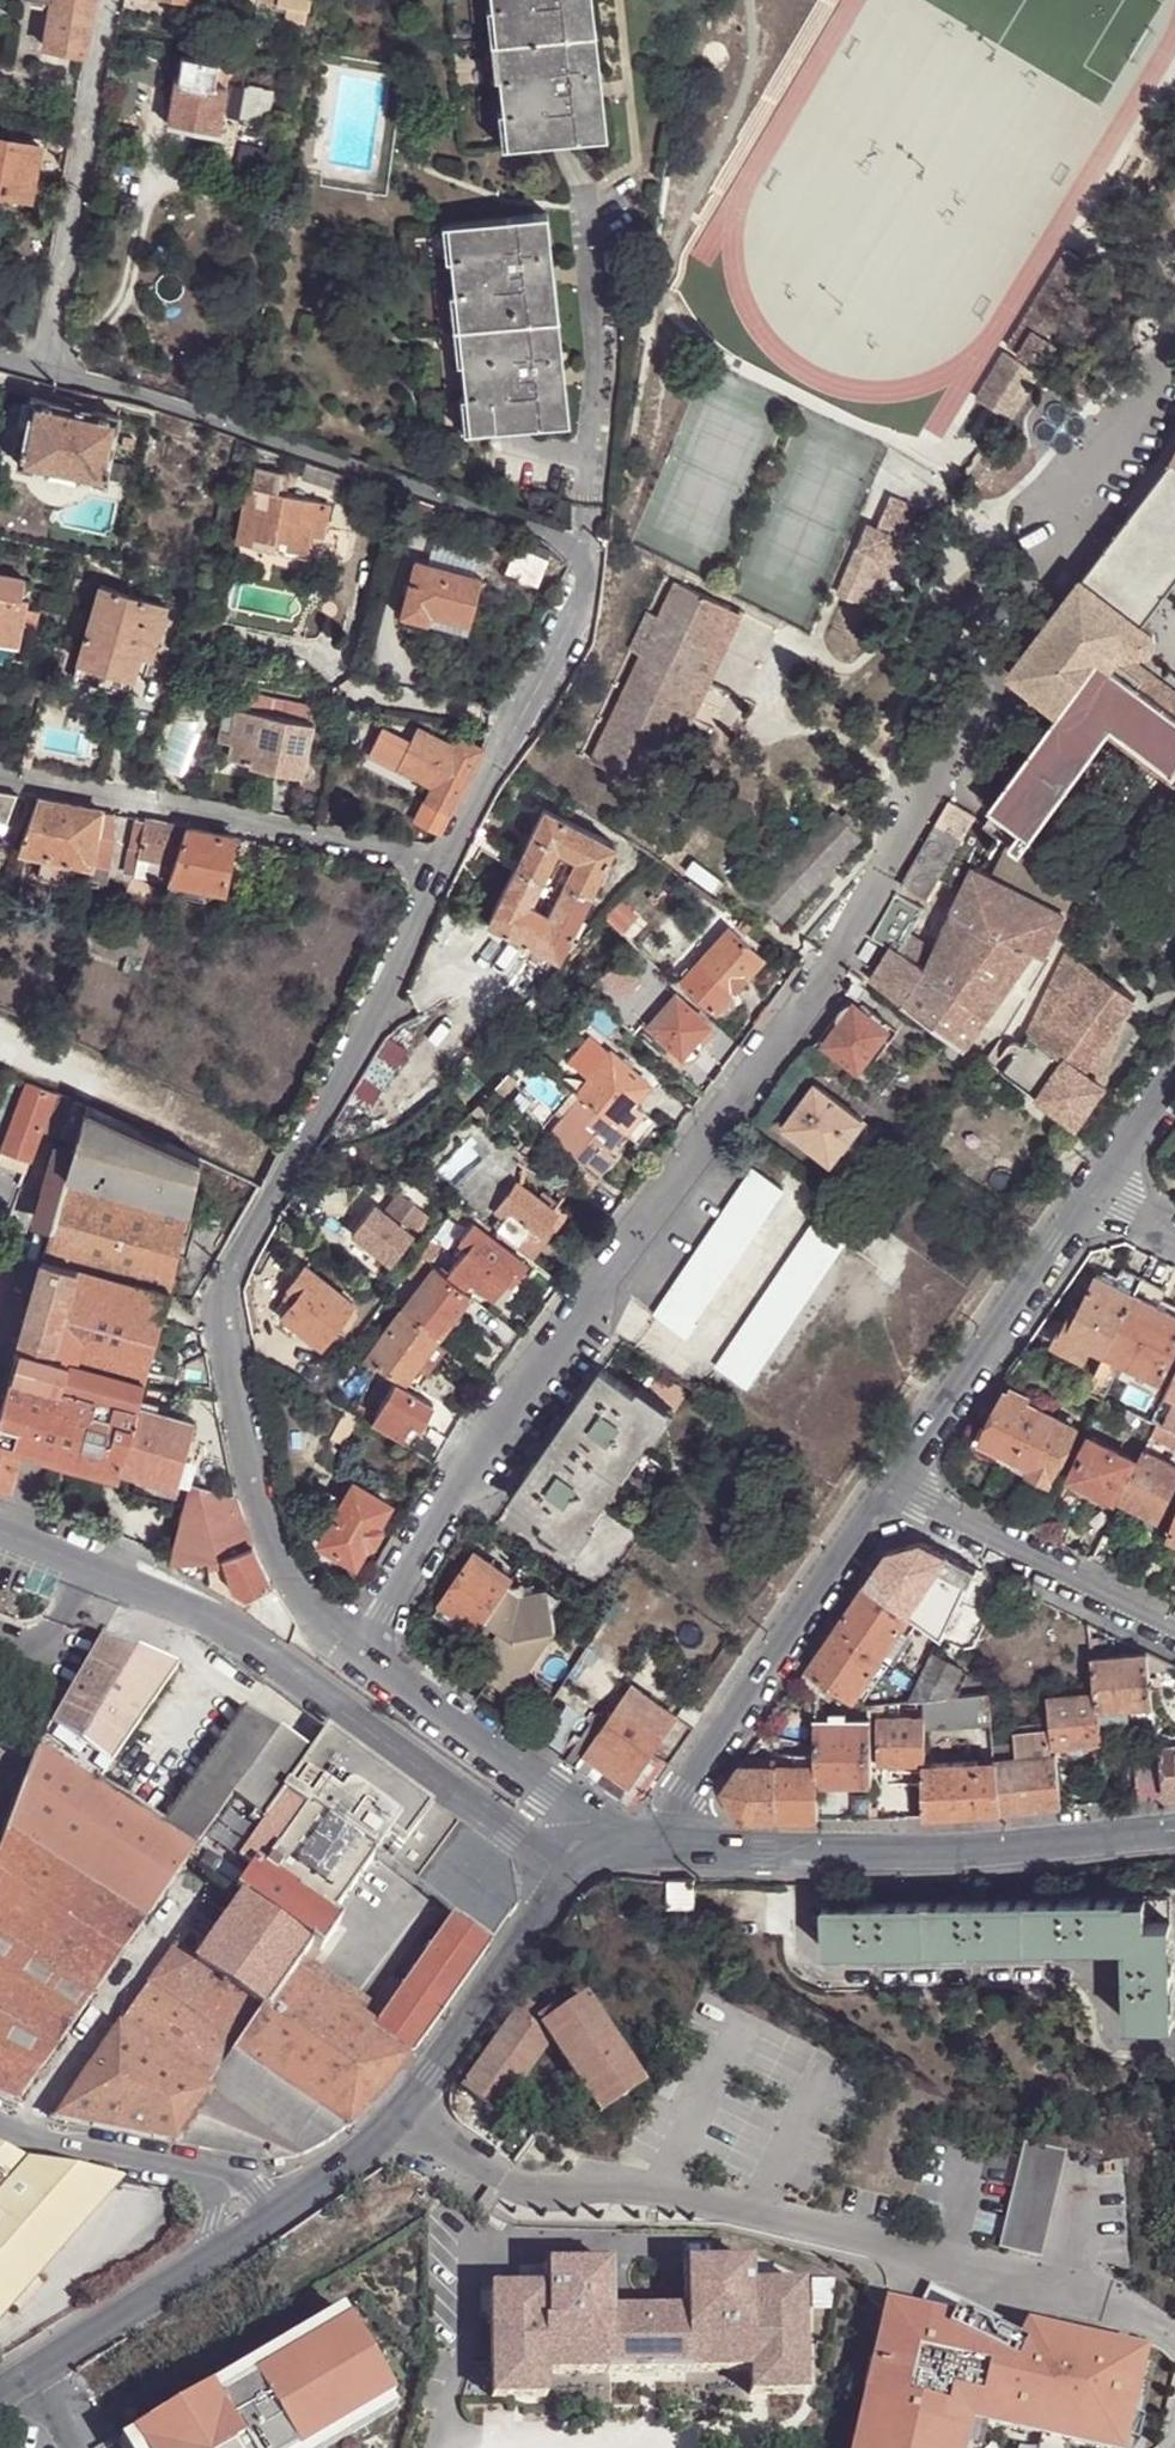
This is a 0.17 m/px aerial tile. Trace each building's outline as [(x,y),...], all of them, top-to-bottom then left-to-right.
[(90,56),(98,0),(57,0),(56,3),(49,49),(90,56)] [(503,147),(611,136),(596,0),(486,0),(503,147)] [(309,17),(312,3),(291,1),(289,14),(309,17)] [(210,56),(212,46),(186,41),(183,52),(210,56)] [(233,59),(210,56),(183,52),(181,51),(177,73),(175,73),(168,123),(220,130),(233,59)] [(266,123),(269,90),(235,86),(231,119),(266,123)] [(44,138),(5,130),(3,137),(0,136),(0,191),(31,197),(44,138)] [(550,214),(442,228),(466,433),(575,421),(550,214)] [(1045,374),(1062,347),(1051,342),(1097,266),(1066,249),(977,398),(1015,423),(1038,373),(1045,374)] [(40,392),(39,399),(29,397),(28,405),(24,423),(17,461),(53,468),(71,472),(106,479),(120,414),(122,403),(98,399),(97,402),(40,392)] [(24,423),(28,405),(20,404),(17,422),(24,423)] [(1174,458),(1164,474),(1174,480),(1174,458)] [(69,481),(71,472),(53,468),(51,478),(69,481)] [(257,469),(253,488),(277,493),(280,473),(257,469)] [(1164,474),(1009,673),(1059,712),(1082,680),(1098,657),(1174,558),(1174,480),(1164,474)] [(277,493),(253,488),(250,487),(238,543),(306,556),(307,552),(312,526),(323,527),(329,503),(277,493)] [(307,552),(306,556),(318,558),(323,556),(328,529),(323,527),(317,552),(316,555),(307,552)] [(536,577),(539,557),(512,552),(509,573),(536,577)] [(1098,657),(1102,659),(1141,689),(1174,712),(1174,691),(1133,662),(1141,651),(1128,641),(1142,624),(1174,582),(1174,558),(1098,657)] [(433,615),(471,624),(483,581),(418,563),(405,617),(431,624),(433,615)] [(28,612),(29,602),(23,600),(25,590),(28,578),(0,573),(0,644),(22,648),(26,626),(28,612)] [(592,765),(647,790),(699,682),(709,687),(742,616),(676,586),(660,621),(648,615),(629,654),(643,660),(592,765)] [(79,660),(133,676),(141,653),(152,656),(166,607),(100,588),(79,660)] [(35,613),(28,612),(26,626),(33,627),(35,613)] [(469,633),(471,624),(433,615),(431,624),(469,633)] [(1128,641),(1141,651),(1149,651),(1156,643),(1154,634),(1142,624),(1128,641)] [(141,653),(133,676),(133,678),(145,682),(152,656),(141,653)] [(1059,712),(989,807),(1020,830),(1100,719),(1110,726),(1105,732),(1168,776),(1174,766),(1174,712),(1141,689),(1102,659),(1098,657),(1082,680),(1059,712)] [(133,678),(133,676),(79,660),(74,677),(128,693),(133,678)] [(699,682),(647,790),(658,795),(709,687),(699,682)] [(246,691),(242,709),(313,723),(317,706),(246,691)] [(242,709),(230,706),(223,739),(237,742),(234,756),(253,760),(252,766),(306,777),(317,724),(313,723),(242,709)] [(1029,840),(1105,732),(1110,726),(1100,719),(1020,830),(1010,842),(1021,850),(1029,840)] [(442,830),(481,752),(456,740),(455,744),(419,726),(411,743),(384,730),(374,751),(435,783),(418,820),(442,830)] [(147,776),(144,788),(166,792),(168,780),(147,776)] [(0,791),(0,834),(1,835),(17,794),(0,791)] [(101,810),(39,798),(19,850),(42,855),(72,861),(91,864),(96,836),(101,812),(101,810)] [(933,830),(954,839),(948,851),(926,840),(903,889),(928,901),(970,814),(946,803),(933,830)] [(520,855),(513,868),(486,921),(553,953),(560,949),(614,844),(544,809),(520,855)] [(115,813),(101,810),(101,812),(96,836),(91,864),(109,869),(114,843),(115,813)] [(782,920),(862,834),(834,810),(755,895),(782,920)] [(146,820),(137,818),(131,847),(140,849),(136,874),(170,881),(176,863),(188,828),(146,820)] [(235,837),(188,828),(176,863),(170,881),(172,881),(178,881),(218,889),(225,890),(235,837)] [(131,847),(126,872),(136,874),(140,849),(131,847)] [(72,861),(42,855),(38,877),(67,883),(72,861)] [(867,978),(969,1040),(1038,949),(1049,954),(1071,910),(973,862),(960,886),(934,947),(912,934),(902,950),(891,943),(867,978)] [(109,869),(91,864),(85,881),(104,885),(109,869)] [(215,897),(218,889),(178,881),(177,886),(179,892),(184,898),(185,897),(191,901),(199,902),(206,902),(209,901),(215,897)] [(728,926),(697,961),(732,990),(762,955),(728,926)] [(1002,1035),(987,1057),(1038,1091),(1036,1094),(1079,1124),(1111,1080),(1108,1078),(1123,1020),(1139,997),(1067,950),(1028,1026),(1033,1030),(1024,1042),(1012,1033),(1002,1035)] [(732,990),(697,961),(680,982),(713,1010),(732,990)] [(526,996),(544,978),(529,963),(511,982),(526,996)] [(655,1032),(667,1042),(681,1055),(709,1023),(675,993),(647,1024),(655,1032)] [(847,1000),(833,1018),(839,1022),(824,1044),(859,1070),(888,1030),(847,1000)] [(662,1049),(667,1042),(655,1032),(650,1038),(662,1049)] [(612,1049),(577,1092),(580,1094),(623,1130),(642,1108),(632,1101),(649,1080),(612,1049)] [(41,1131),(57,1091),(27,1083),(1,1149),(30,1160),(41,1131)] [(841,1149),(862,1120),(813,1085),(783,1125),(831,1161),(841,1149)] [(76,1142),(87,1105),(57,1091),(41,1131),(61,1137),(76,1142)] [(623,1130),(580,1094),(548,1133),(598,1174),(614,1155),(608,1149),(623,1130)] [(169,1293),(201,1157),(87,1105),(76,1142),(43,1256),(169,1293)] [(876,1131),(862,1120),(841,1149),(854,1160),(876,1131)] [(526,1141),(517,1152),(528,1159),(535,1148),(526,1141)] [(783,1189),(752,1169),(654,1314),(683,1334),(783,1189)] [(532,1250),(551,1225),(544,1220),(553,1207),(516,1180),(494,1207),(502,1213),(495,1223),(532,1250)] [(383,1210),(373,1202),(350,1232),(389,1261),(426,1213),(398,1191),(383,1210)] [(463,1208),(456,1203),(447,1216),(455,1220),(463,1208)] [(465,1283),(470,1277),(494,1294),(507,1276),(513,1280),(526,1262),(472,1223),(459,1240),(466,1246),(447,1271),(465,1283)] [(843,1243),(814,1224),(717,1366),(747,1386),(843,1243)] [(417,1256),(427,1263),(440,1246),(430,1238),(417,1256)] [(138,1399),(169,1293),(43,1256),(34,1287),(51,1291),(40,1329),(31,1331),(22,1328),(10,1369),(137,1404),(138,1399)] [(298,1295),(284,1313),(282,1315),(320,1343),(353,1301),(306,1265),(288,1288),(298,1295)] [(439,1335),(469,1293),(433,1267),(402,1308),(439,1335)] [(1089,1346),(1104,1353),(1141,1278),(1122,1268),(1113,1284),(1097,1275),(1079,1309),(1074,1308),(1066,1325),(1064,1324),(1053,1344),(1083,1359),(1089,1346)] [(1116,1360),(1158,1380),(1174,1347),(1174,1315),(1157,1306),(1165,1290),(1141,1278),(1104,1353),(1116,1360)] [(34,1287),(22,1328),(31,1331),(40,1329),(51,1291),(34,1287)] [(277,1307),(284,1313),(298,1295),(288,1288),(284,1293),(285,1295),(277,1307)] [(435,1340),(439,1335),(402,1308),(367,1356),(407,1380),(420,1360),(435,1340)] [(442,1343),(435,1340),(420,1360),(427,1365),(442,1343)] [(1086,1389),(1102,1397),(1103,1397),(1112,1380),(1109,1372),(1116,1360),(1104,1353),(1097,1367),(1086,1389)] [(407,1380),(448,1404),(457,1389),(425,1368),(427,1365),(420,1360),(407,1380)] [(1078,1385),(1082,1386),(1086,1389),(1097,1367),(1089,1362),(1078,1385)] [(120,1468),(120,1466),(137,1404),(10,1369),(8,1376),(0,1402),(0,1434),(21,1440),(120,1468)] [(665,1414),(600,1370),(560,1426),(510,1498),(575,1542),(665,1414)] [(1164,1394),(1174,1398),(1174,1372),(1164,1394)] [(396,1379),(371,1419),(410,1440),(420,1423),(425,1425),(437,1402),(396,1379)] [(1005,1393),(981,1442),(1031,1467),(1029,1472),(1048,1481),(1075,1427),(1069,1424),(1071,1419),(1058,1413),(1055,1417),(1005,1393)] [(138,1399),(137,1404),(161,1411),(162,1405),(138,1399)] [(137,1404),(120,1466),(138,1470),(177,1483),(178,1481),(189,1484),(196,1461),(184,1458),(195,1420),(191,1419),(161,1411),(137,1404)] [(1164,1426),(1174,1432),(1174,1404),(1164,1426)] [(359,1416),(346,1408),(331,1436),(343,1442),(359,1416)] [(1156,1423),(1150,1437),(1174,1449),(1174,1432),(1164,1426),(1156,1423)] [(21,1440),(0,1434),(0,1491),(5,1493),(21,1440)] [(1133,1459),(1090,1437),(1070,1477),(1093,1490),(1095,1487),(1114,1497),(1133,1459)] [(1153,1444),(1147,1442),(1143,1451),(1149,1453),(1153,1444)] [(1143,1451),(1119,1498),(1157,1517),(1174,1481),(1174,1466),(1149,1453),(1143,1451)] [(335,1500),(329,1511),(335,1514),(319,1541),(355,1562),(390,1501),(354,1481),(344,1497),(341,1503),(335,1500)] [(252,1543),(237,1498),(191,1485),(171,1565),(210,1580),(243,1602),(288,1635),(293,1618),(252,1543)] [(318,1504),(329,1511),(335,1500),(341,1503),(344,1497),(328,1487),(318,1504)] [(958,1603),(975,1569),(921,1542),(886,1551),(865,1584),(908,1615),(917,1622),(942,1638),(958,1603)] [(470,1636),(509,1582),(513,1575),(475,1550),(443,1600),(458,1610),(449,1621),(470,1636)] [(509,1582),(470,1636),(484,1648),(472,1665),(494,1680),(485,1692),(514,1712),(537,1677),(535,1662),(557,1629),(554,1613),(563,1600),(545,1586),(527,1595),(524,1583),(515,1585),(509,1582)] [(865,1584),(836,1627),(880,1657),(908,1615),(865,1584)] [(435,1612),(449,1621),(458,1610),(443,1600),(435,1612)] [(958,1603),(942,1638),(947,1641),(964,1606),(958,1603)] [(908,1615),(880,1657),(890,1662),(904,1642),(917,1622),(908,1615)] [(807,1668),(832,1684),(852,1698),(880,1657),(836,1627),(807,1668)] [(1089,1636),(1091,1644),(1099,1643),(1097,1636),(1089,1636)] [(100,1640),(37,1756),(106,1782),(180,1665),(100,1640)] [(904,1642),(890,1662),(894,1666),(908,1645),(904,1642)] [(1147,1669),(1145,1652),(1092,1657),(1095,1694),(1097,1711),(1105,1711),(1129,1708),(1151,1706),(1147,1669)] [(1168,1663),(1145,1652),(1147,1669),(1169,1668),(1168,1663)] [(923,1701),(947,1698),(952,1688),(960,1671),(961,1669),(933,1656),(920,1684),(911,1702),(923,1701)] [(880,1657),(852,1698),(862,1705),(874,1687),(890,1662),(880,1657)] [(807,1668),(798,1681),(823,1696),(832,1684),(807,1668)] [(654,1750),(678,1713),(631,1684),(577,1764),(623,1795),(625,1792),(654,1750)] [(862,1705),(865,1707),(878,1689),(874,1687),(862,1705)] [(806,1716),(815,1715),(815,1701),(816,1699),(806,1692),(806,1716)] [(991,1724),(988,1694),(947,1698),(923,1701),(923,1719),(923,1729),(991,1724)] [(1054,1749),(1101,1744),(1099,1724),(1098,1717),(1097,1711),(1095,1694),(1049,1699),(1052,1730),(1054,1749)] [(1105,1717),(1098,1717),(1099,1724),(1105,1723),(1130,1720),(1129,1708),(1105,1711),(1105,1717)] [(19,2105),(43,2069),(186,1860),(240,1895),(196,1960),(174,1946),(75,2090),(54,2120),(174,2143),(292,1975),(290,1972),(265,2010),(198,1964),(245,1897),(237,1891),(254,1868),(261,1873),(305,1812),(283,1796),(300,1773),(297,1771),(310,1753),(246,1709),(178,1809),(106,1782),(37,1756),(0,1851),(0,2097),(19,2105)] [(924,1765),(923,1729),(923,1719),(877,1721),(877,1765),(924,1765)] [(817,1786),(870,1785),(869,1724),(862,1725),(845,1724),(830,1725),(822,1725),(815,1725),(816,1755),(817,1786)] [(328,1732),(326,1730),(310,1753),(297,1771),(300,1773),(328,1732)] [(1055,1757),(1054,1749),(1052,1730),(1013,1734),(1016,1760),(1055,1757)] [(430,1810),(328,1732),(300,1773),(325,1791),(319,1800),(321,1818),(376,1856),(388,1839),(402,1848),(430,1810)] [(37,1756),(15,1748),(14,1750),(0,1744),(0,1851),(37,1756)] [(1163,1746),(1168,1796),(1174,1796),(1174,1745),(1163,1746)] [(662,1754),(654,1750),(625,1792),(633,1797),(662,1754)] [(779,1820),(817,1819),(817,1786),(816,1755),(791,1755),(791,1759),(745,1759),(724,1791),(739,1820),(779,1820)] [(1020,1812),(1060,1807),(1055,1757),(1016,1760),(995,1762),(995,1766),(1000,1813),(1020,1812)] [(1138,1799),(1161,1797),(1157,1760),(1135,1763),(1138,1799)] [(978,1815),(1000,1813),(995,1766),(978,1768),(961,1769),(960,1763),(941,1764),(942,1769),(924,1770),(924,1818),(978,1815)] [(325,1791),(300,1773),(283,1796),(305,1812),(261,1873),(254,1868),(237,1891),(245,1897),(198,1964),(265,2010),(290,1972),(292,1975),(312,1948),(320,1953),(340,1925),(332,1919),(376,1856),(321,1818),(319,1800),(325,1791)] [(402,1988),(372,2030),(412,2057),(491,1945),(490,1944),(515,1909),(508,1867),(442,1818),(441,1819),(430,1810),(402,1848),(388,1839),(376,1856),(452,1917),(402,1988)] [(696,1899),(695,1867),(668,1868),(669,1899),(696,1899)] [(1127,1931),(1130,2010),(1174,2010),(1174,1993),(1171,1907),(1170,1884),(1143,1885),(822,1894),(824,1939),(1127,1931)] [(292,1975),(372,2030),(402,1988),(390,1980),(373,2004),(313,1963),(320,1953),(312,1948),(292,1975)] [(372,2030),(292,1975),(174,2143),(260,2159),(262,2159),(284,2159),(305,2155),(325,2145),(352,2123),(412,2057),(372,2030)] [(542,2016),(550,2025),(599,2099),(641,2072),(583,1987),(559,2005),(542,2016)] [(517,2001),(550,2025),(542,2016),(559,2005),(553,1997),(544,2002),(525,1988),(517,2001)] [(496,2098),(550,2025),(517,2001),(514,1999),(462,2071),(496,2098)] [(680,2066),(669,2060),(659,2080),(670,2086),(680,2066)] [(1062,2142),(1025,2134),(1021,2148),(1059,2157),(1062,2142)] [(1059,2157),(1021,2148),(1002,2233),(1030,2240),(1034,2223),(1044,2225),(1059,2157)] [(121,2183),(28,2163),(14,2157),(0,2151),(0,2320),(121,2183)] [(1044,2225),(1034,2223),(1030,2240),(1040,2242),(1044,2225)] [(612,2253),(546,2252),(546,2276),(491,2277),(492,2386),(545,2386),(545,2361),(695,2360),(696,2384),(803,2384),(803,2275),(752,2276),(751,2252),(686,2252),(686,2300),(686,2312),(612,2312),(612,2301),(612,2253)] [(1029,2327),(1034,2317),(937,2269),(918,2300),(931,2303),(960,2316),(970,2299),(1029,2327)] [(1034,2317),(1029,2327),(970,2299),(960,2316),(931,2303),(918,2300),(894,2294),(856,2447),(950,2447),(951,2446),(956,2447),(1059,2447),(1073,2422),(1115,2432),(1126,2381),(1136,2384),(1145,2342),(1034,2317)] [(135,2436),(346,2310),(340,2299),(117,2432),(127,2447),(142,2447),(135,2436)] [(612,2301),(612,2312),(686,2312),(686,2300),(612,2301)] [(346,2310),(135,2436),(142,2447),(286,2447),(386,2388),(390,2386),(346,2310)] [(386,2388),(286,2447),(308,2447),(392,2398),(386,2388)]
